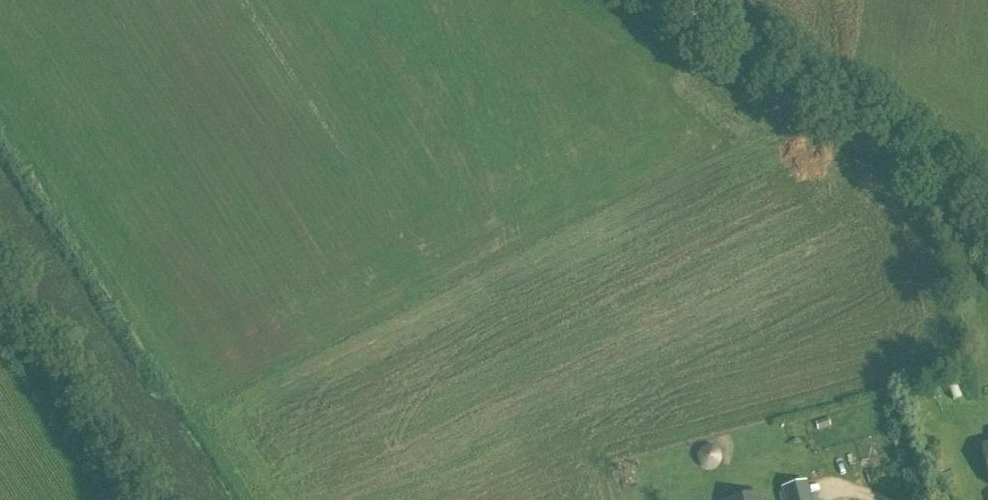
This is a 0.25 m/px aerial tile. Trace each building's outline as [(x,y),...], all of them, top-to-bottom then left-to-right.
[(985,445),(980,446),(987,480),(987,444),(985,445)]
